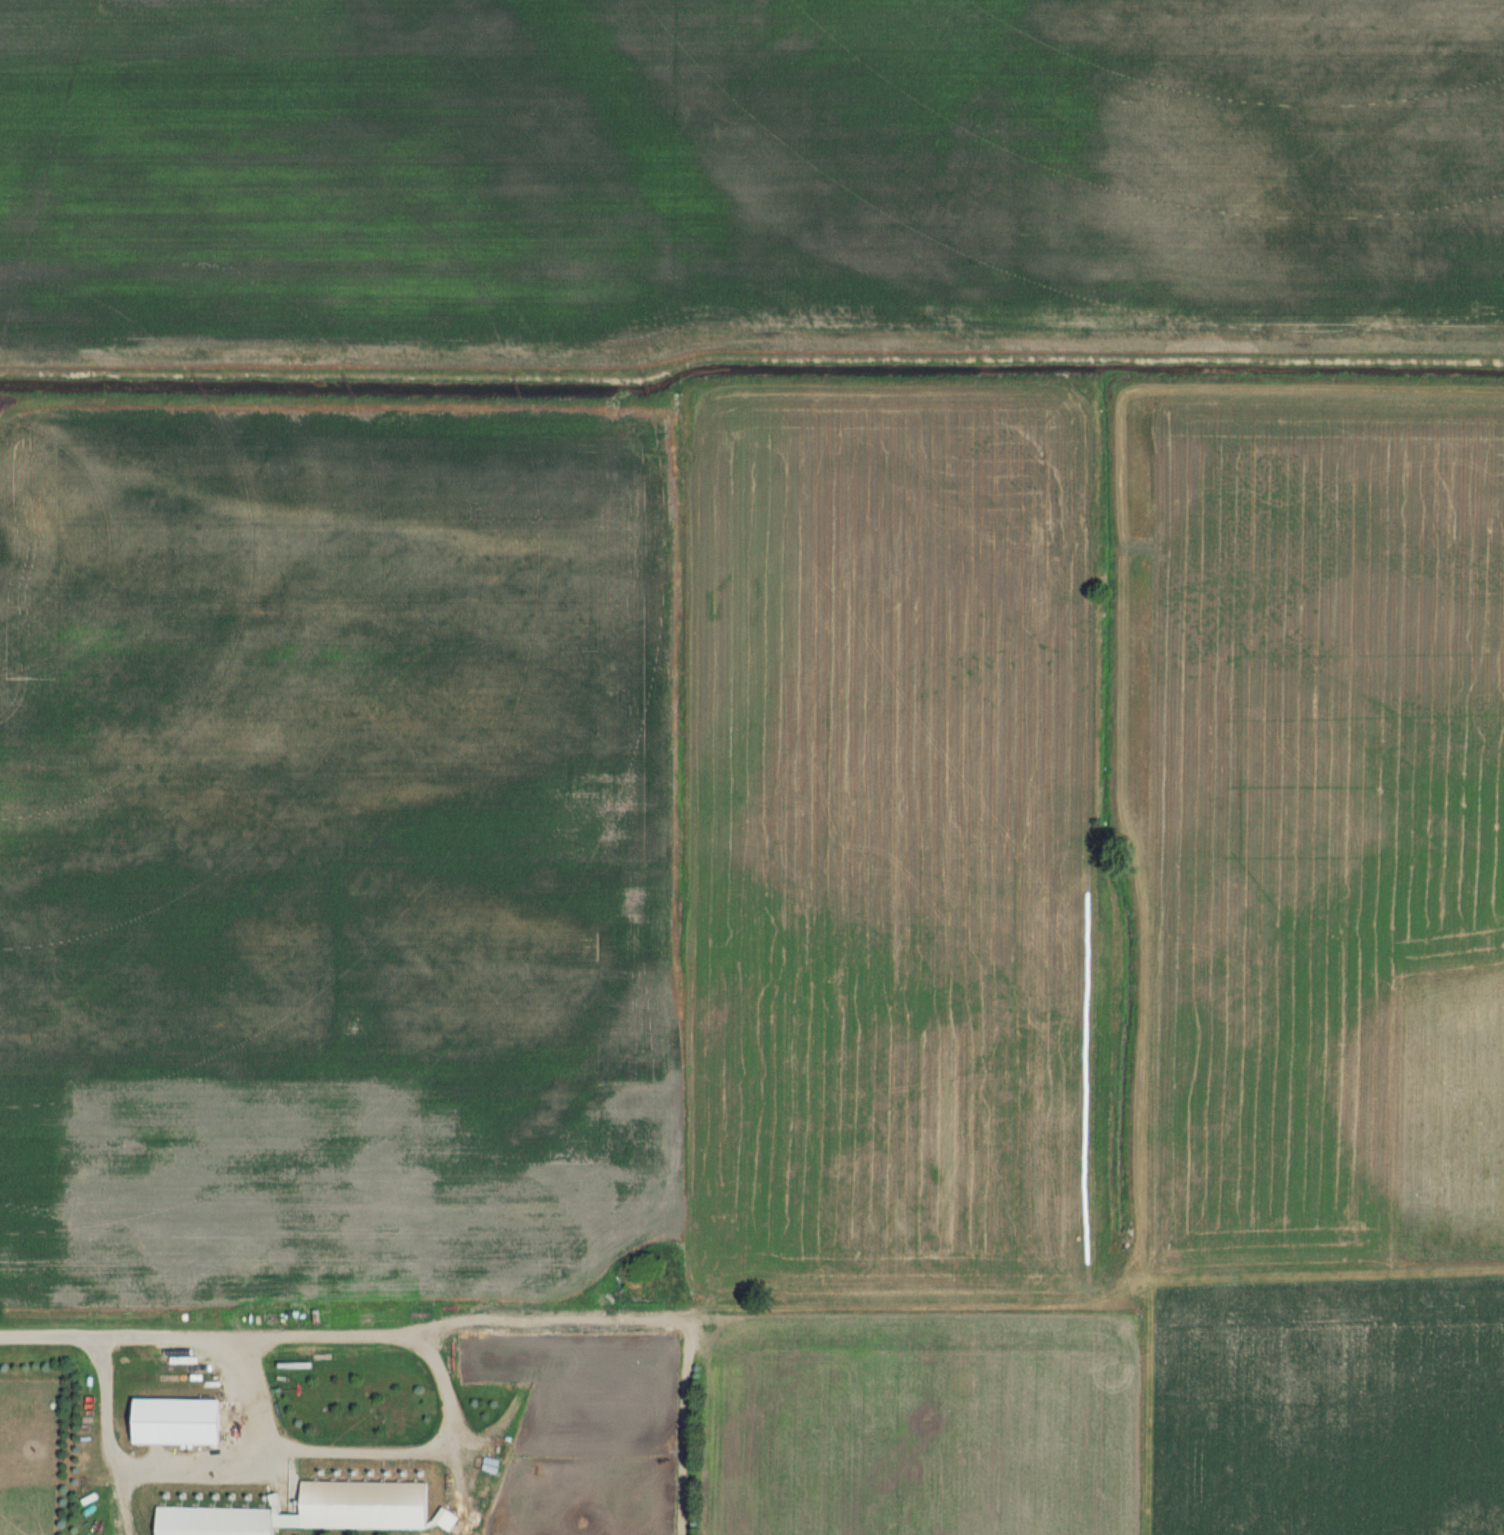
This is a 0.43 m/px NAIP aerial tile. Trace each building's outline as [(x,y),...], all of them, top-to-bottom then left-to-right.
[(226,1398),(137,1397),(137,1443),(226,1443),(226,1398)] [(432,1528),(432,1480),(305,1480),(305,1527),(432,1528)] [(437,1522),(454,1530),(462,1514),(445,1506),(437,1522)]
